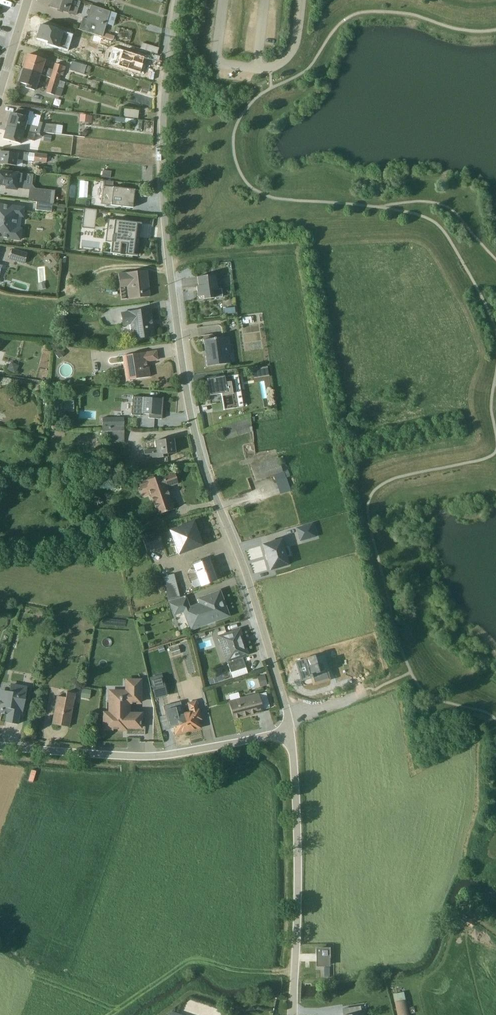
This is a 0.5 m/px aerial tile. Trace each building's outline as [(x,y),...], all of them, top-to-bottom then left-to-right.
[(47,9),(74,17),(79,3),(71,0),(50,0),(47,9)] [(116,14),(89,6),(84,20),(81,19),(77,31),(112,41),(113,37),(103,34),(105,25),(112,27),(116,14)] [(42,27),(38,42),(69,52),(70,47),(76,49),(78,39),(42,27)] [(130,33),(115,29),(114,33),(117,34),(116,37),(128,41),(130,33)] [(158,49),(140,44),(139,50),(156,55),(158,49)] [(145,69),(150,57),(135,52),(131,64),(145,69)] [(44,61),(25,55),(21,69),(58,81),(59,76),(61,77),(64,68),(54,65),(52,71),(42,67),(44,61)] [(71,62),(68,71),(82,75),(83,73),(87,74),(89,68),(86,66),(86,65),(73,61),(72,63),(71,62)] [(39,75),(21,69),(16,83),(24,86),(23,89),(34,92),(39,75)] [(49,79),(44,93),(53,96),(56,89),(62,90),(64,83),(49,79)] [(75,88),(73,93),(95,100),(97,94),(75,88)] [(41,102),(52,105),(53,99),(43,96),(41,102)] [(43,133),(60,135),(62,127),(55,125),(44,125),(38,123),(39,117),(32,115),(32,113),(16,109),(16,110),(14,115),(8,113),(4,127),(42,137),(43,133)] [(121,110),(120,118),(136,120),(137,112),(121,110)] [(78,123),(91,124),(91,116),(79,115),(78,123)] [(141,121),(113,117),(112,122),(123,124),(123,123),(134,125),(134,130),(140,130),(141,121)] [(20,144),(38,150),(42,137),(4,127),(1,140),(19,146),(20,144)] [(15,167),(16,160),(45,164),(46,155),(16,152),(15,154),(0,153),(0,165),(15,167)] [(109,172),(101,171),(100,178),(109,179),(109,172)] [(4,187),(4,190),(16,192),(16,188),(20,190),(28,191),(27,202),(52,205),(53,192),(30,189),(32,176),(0,172),(0,187),(4,187)] [(112,182),(103,181),(102,187),(101,187),(99,204),(130,209),(131,209),(133,192),(135,192),(135,191),(112,188),(111,188),(112,182)] [(51,205),(35,203),(34,211),(50,213),(51,205)] [(24,208),(0,205),(0,240),(19,242),(21,229),(15,228),(16,225),(15,224),(16,218),(22,219),(24,208)] [(83,208),(81,227),(93,228),(95,210),(83,208)] [(109,254),(136,257),(140,224),(107,220),(104,243),(110,243),(109,254)] [(11,250),(8,260),(22,265),(26,254),(11,250)] [(127,300),(148,298),(146,272),(116,274),(117,285),(118,289),(125,288),(127,300)] [(214,275),(196,278),(197,287),(195,287),(196,297),(202,297),(202,300),(221,298),(220,290),(216,290),(214,275)] [(149,310),(120,313),(121,327),(128,326),(130,340),(153,337),(151,326),(150,321),(149,310)] [(206,367),(228,364),(224,337),(202,340),(203,349),(205,349),(206,357),(204,357),(206,367)] [(121,357),(125,382),(149,378),(147,363),(157,361),(155,351),(145,353),(121,357)] [(17,366),(10,362),(6,370),(14,374),(17,366)] [(251,370),(252,380),(268,378),(266,368),(251,370)] [(235,375),(206,380),(208,396),(220,394),(223,411),(241,407),(235,375)] [(131,397),(130,416),(139,416),(139,415),(148,416),(147,419),(161,420),(162,399),(131,397)] [(63,401),(63,411),(73,411),(73,400),(63,401)] [(123,444),(123,427),(123,418),(101,418),(101,427),(101,436),(106,436),(106,444),(123,444)] [(143,450),(144,460),(166,458),(166,455),(174,454),(172,439),(154,441),(155,449),(143,450)] [(278,457),(250,467),(255,482),(274,476),(281,495),(291,491),(278,457)] [(286,465),(282,466),(286,479),(291,477),(286,465)] [(147,488),(156,515),(173,509),(166,488),(177,485),(177,484),(173,471),(153,478),(153,476),(136,481),(139,490),(147,488)] [(202,546),(193,521),(168,530),(177,556),(202,546)] [(162,546),(156,531),(140,537),(146,552),(162,546)] [(280,540),(261,545),(269,571),(287,565),(280,540)] [(215,581),(208,559),(200,562),(199,559),(191,564),(196,579),(190,581),(193,588),(215,581)] [(179,598),(173,574),(162,577),(168,601),(179,598)] [(189,631),(229,617),(219,590),(196,598),(195,599),(197,604),(188,607),(184,597),(167,602),(172,617),(182,613),(189,631)] [(231,679),(247,674),(241,657),(247,655),(239,629),(216,636),(225,663),(226,663),(231,679)] [(180,657),(177,646),(169,649),(172,660),(180,657)] [(321,654),(296,662),(302,682),(314,678),(326,671),(321,654)] [(224,680),(220,667),(213,669),(215,675),(206,678),(209,685),(224,680)] [(256,677),(259,687),(266,686),(263,675),(256,677)] [(139,728),(140,713),(129,713),(129,705),(131,705),(131,703),(135,703),(135,705),(140,705),(141,679),(124,679),(124,690),(107,690),(107,712),(103,712),(103,729),(122,729),(122,723),(126,723),(126,728),(139,728)] [(176,683),(166,684),(167,696),(178,695),(176,683)] [(26,687),(10,684),(8,692),(0,691),(0,717),(1,714),(4,715),(3,722),(17,725),(19,716),(21,717),(26,687)] [(90,690),(81,689),(80,697),(88,698),(90,690)] [(269,691),(228,702),(233,719),(261,712),(261,710),(268,708),(266,700),(271,698),(269,691)] [(56,697),(51,724),(68,727),(74,694),(65,692),(64,698),(56,697)] [(183,714),(187,731),(198,728),(197,720),(199,719),(195,701),(186,703),(188,712),(183,714)] [(174,706),(165,708),(170,727),(173,726),(175,734),(187,731),(183,714),(177,715),(174,706)] [(269,710),(257,714),(260,726),(272,723),(269,710)] [(318,965),(331,965),(331,949),(318,949),(318,963),(318,965)] [(392,995),(394,1002),(395,1002),(398,1014),(409,1014),(404,992),(392,995)] [(361,1006),(354,1007),(355,1014),(349,1014),(363,1014),(361,1006)]
